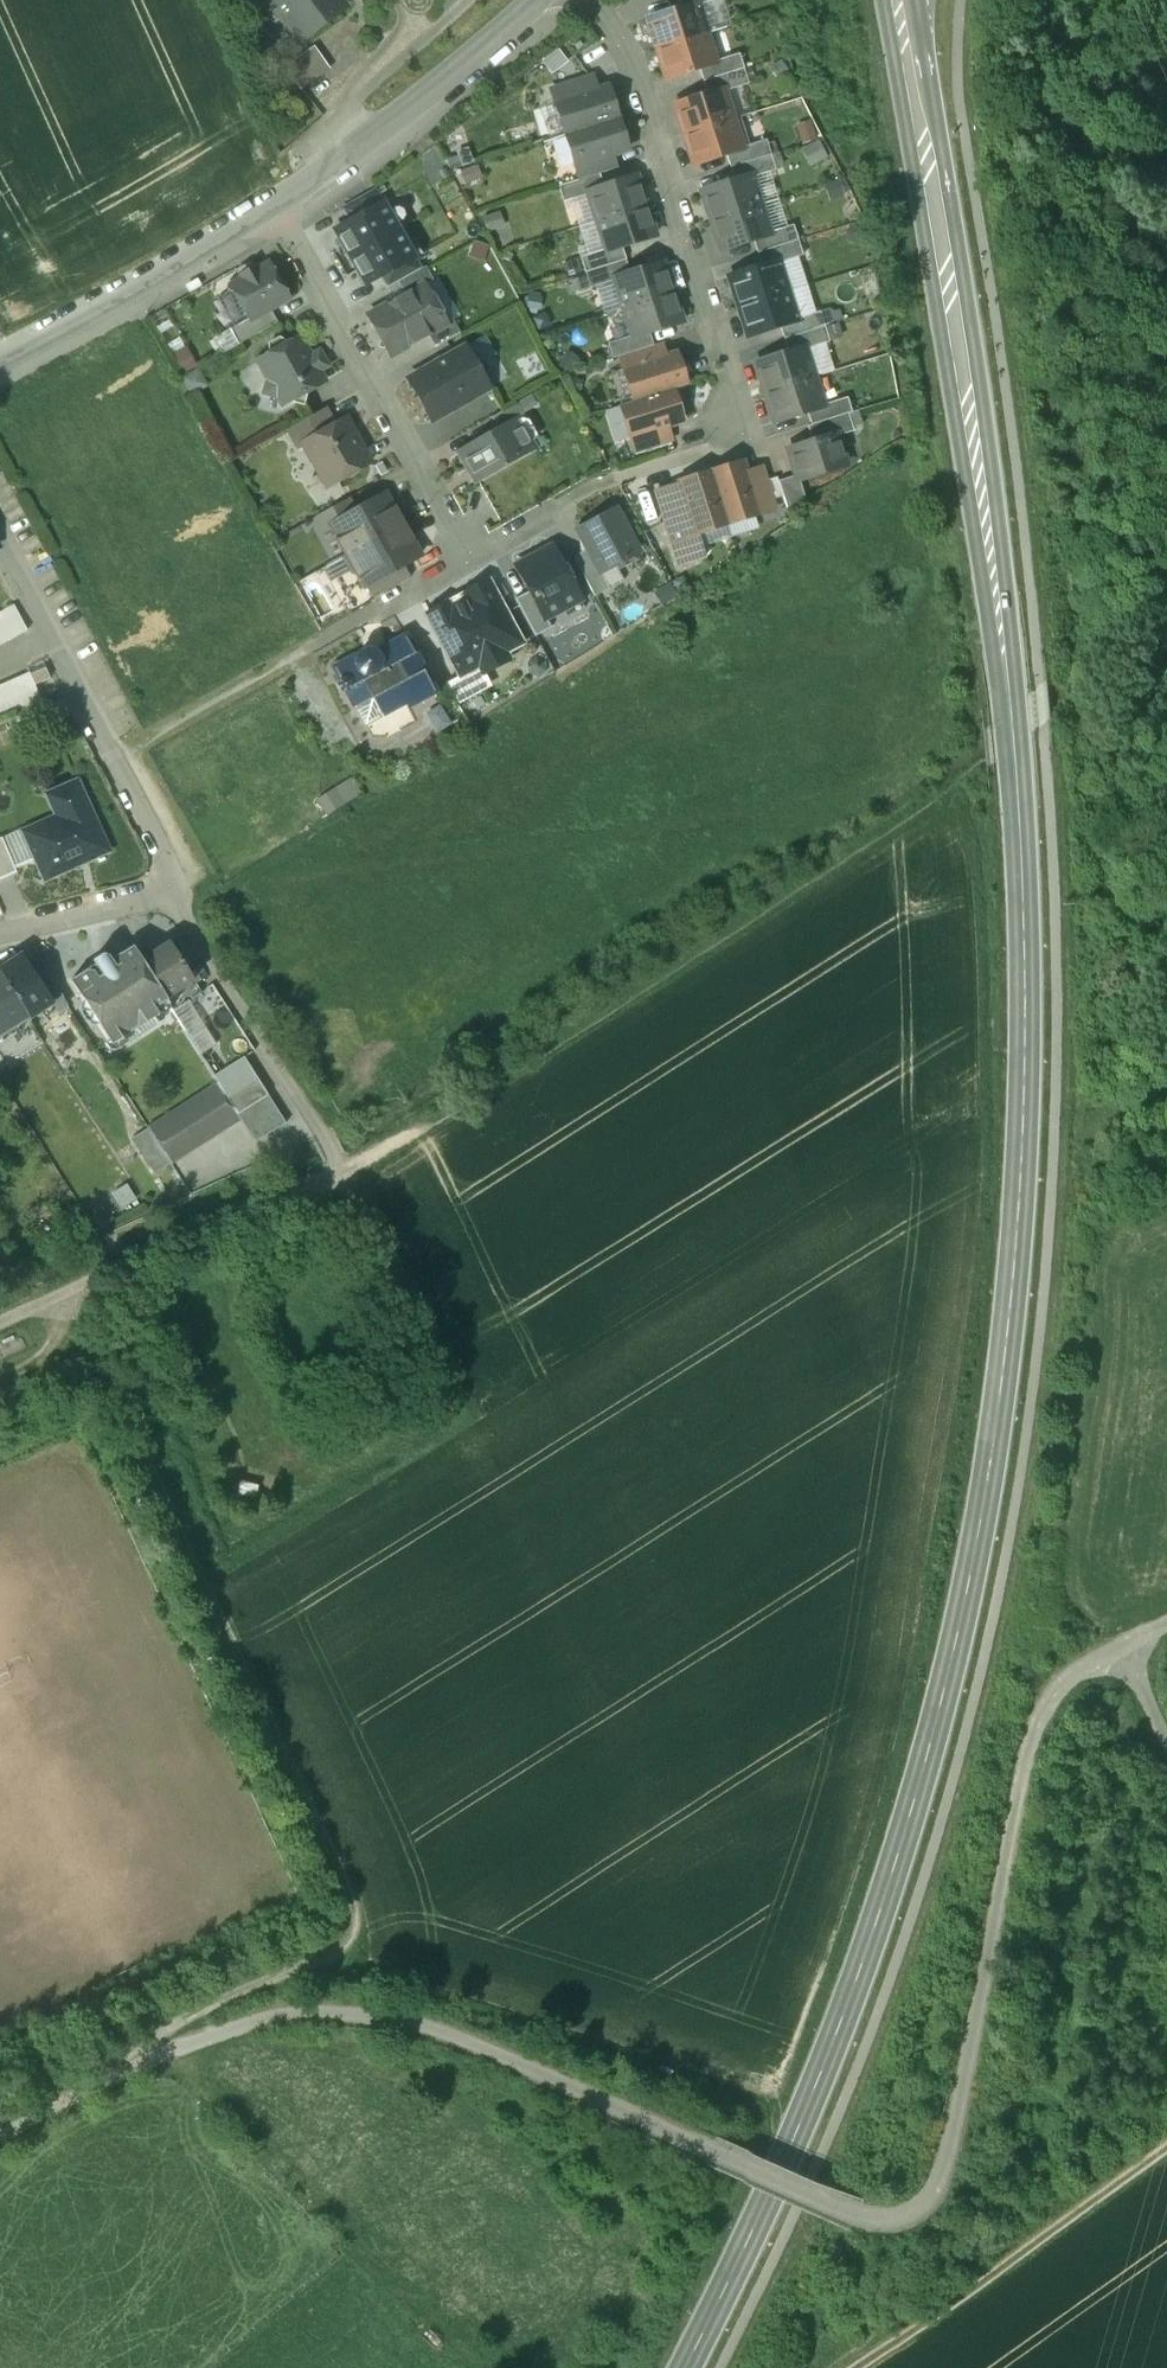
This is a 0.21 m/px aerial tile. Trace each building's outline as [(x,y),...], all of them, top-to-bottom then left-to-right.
[(268,10),(275,5),(296,35),(320,18),(324,24),(345,8),(339,0),(260,0),(268,10)] [(679,10),(695,5),(696,6),(717,0),(676,0),(679,10)] [(679,10),(647,20),(657,49),(705,35),(696,6),(695,5),(679,10)] [(705,35),(657,49),(666,79),(698,69),(714,64),(713,63),(705,35)] [(314,47),(285,67),(301,89),(329,69),(314,47)] [(738,55),(713,63),(714,64),(698,69),(702,82),(743,70),(738,55)] [(743,70),(702,82),(706,96),(722,91),(723,93),(747,85),(743,70)] [(591,78),(551,90),(555,104),(595,91),(591,78)] [(595,91),(555,104),(565,136),(616,119),(607,88),(595,91)] [(706,96),(674,106),(683,135),(731,120),(723,93),(722,91),(706,96)] [(616,119),(565,136),(575,167),(611,156),(626,151),(616,119)] [(731,120),(683,135),(693,165),(725,155),(741,150),(740,148),(731,120)] [(765,141),(740,148),(741,150),(725,155),(729,168),(770,156),(765,141)] [(611,156),(575,167),(579,180),(579,181),(598,175),(615,169),(611,156)] [(770,156),(729,168),(733,182),(749,177),(750,179),(775,171),(770,156)] [(579,180),(558,187),(563,202),(587,195),(587,193),(603,188),(598,175),(579,181),(579,180)] [(733,182),(701,192),(710,222),(758,206),(750,179),(749,177),(733,182)] [(603,188),(587,193),(587,195),(596,223),(644,208),(635,178),(603,188)] [(375,191),(342,210),(349,223),(382,204),(375,191)] [(349,223),(335,231),(350,258),(397,231),(382,204),(349,223)] [(758,206),(710,222),(720,251),(752,241),(768,236),(767,234),(758,206)] [(644,208),(596,223),(605,251),(605,252),(620,247),(653,237),(644,208)] [(792,226),(767,234),(768,236),(752,241),(756,254),(797,241),(792,226)] [(397,231),(350,258),(365,285),(379,276),(412,258),(397,231)] [(797,241),(756,254),(761,268),(776,263),(777,264),(802,257),(797,241)] [(620,247),(605,252),(605,251),(579,259),(584,274),(625,261),(620,247)] [(412,258),(379,276),(386,289),(397,283),(419,270),(412,258)] [(625,261),(584,274),(589,289),(614,281),(613,279),(629,274),(625,261)] [(268,263),(255,270),(254,267),(238,276),(240,279),(228,286),(248,322),(249,323),(269,311),(289,300),(268,263)] [(761,268),(728,278),(737,308),(785,292),(777,264),(776,263),(761,268)] [(629,274),(613,279),(614,281),(623,309),(671,294),(661,264),(629,274)] [(419,270),(397,283),(404,295),(422,285),(423,286),(431,281),(424,268),(419,270)] [(404,295),(367,316),(390,357),(427,337),(446,326),(445,325),(423,286),(422,285),(404,295)] [(785,292),(737,308),(747,337),(778,327),(794,322),(794,320),(785,292)] [(671,294),(623,309),(632,337),(632,338),(648,333),(680,323),(671,294)] [(248,322),(230,330),(238,345),(276,323),(269,311),(249,323),(248,322)] [(818,313),(794,320),(794,322),(778,327),(783,340),(823,328),(818,313)] [(446,326),(427,337),(434,349),(458,335),(451,321),(445,325),(446,326)] [(823,328),(783,340),(787,354),(803,349),(803,350),(828,343),(823,328)] [(632,337),(607,345),(612,359),(619,357),(652,347),(648,333),(632,338),(632,337)] [(300,338),(286,345),(285,343),(278,339),(268,345),(268,353),(269,355),(256,362),(266,381),(263,394),(302,405),(306,392),(324,382),(319,373),(321,372),(325,365),(320,355),(312,354),(309,356),(300,338)] [(652,347),(619,357),(623,371),(663,358),(659,345),(652,347)] [(466,347),(408,380),(431,422),(489,389),(483,379),(485,378),(488,370),(484,363),(476,361),(474,362),(466,347)] [(787,354),(755,364),(764,393),(812,378),(803,350),(803,349),(787,354)] [(663,358),(623,371),(633,402),(633,403),(671,391),(672,391),(685,387),(675,355),(663,358)] [(812,378),(764,393),(773,423),(805,413),(821,408),(821,406),(812,378)] [(671,391),(633,403),(633,402),(619,406),(629,438),(665,427),(681,422),(672,391),(671,391)] [(846,398),(821,406),(821,408),(805,413),(809,426),(847,415),(850,413),(846,398)] [(515,404),(491,418),(498,431),(516,420),(517,421),(523,417),(515,404)] [(324,409),(287,430),(298,449),(305,446),(305,445),(323,435),(321,432),(333,425),(324,409)] [(809,426),(806,427),(811,443),(835,436),(836,437),(852,432),(847,415),(809,426)] [(333,425),(321,432),(323,435),(305,445),(305,446),(312,458),(309,460),(317,473),(319,472),(327,485),(345,474),(347,477),(368,465),(359,449),(361,448),(354,435),(351,436),(342,420),(333,425)] [(498,431),(459,453),(476,484),(534,451),(517,421),(516,420),(498,431)] [(665,427),(629,438),(634,453),(670,441),(665,427)] [(811,443),(787,451),(795,476),(796,481),(798,480),(844,466),(836,437),(835,436),(811,443)] [(741,463),(709,473),(726,525),(757,515),(745,474),(741,463)] [(760,469),(745,474),(757,515),(773,510),(770,501),(765,483),(760,469)] [(709,473),(678,483),(679,485),(686,508),(681,510),(686,526),(667,532),(678,566),(704,558),(696,534),(726,525),(709,473)] [(795,476),(777,482),(782,497),(786,509),(805,503),(798,480),(796,481),(795,476)] [(776,479),(765,483),(770,501),(782,497),(777,482),(776,479)] [(679,485),(655,493),(667,532),(686,526),(681,510),(686,508),(679,485)] [(353,512),(330,525),(331,526),(346,554),(400,524),(384,495),(353,512)] [(346,500),(316,517),(324,530),(331,526),(330,525),(353,512),(346,500)] [(614,511),(577,531),(588,552),(600,573),(614,565),(617,571),(634,562),(631,556),(637,553),(614,511)] [(346,554),(343,556),(351,572),(357,573),(365,587),(402,566),(419,557),(400,524),(346,554)] [(579,600),(551,548),(515,567),(529,592),(543,619),(545,619),(579,600)] [(600,573),(588,552),(573,559),(593,597),(608,589),(600,573)] [(402,566),(365,587),(372,599),(409,579),(402,566)] [(488,582),(463,595),(466,601),(451,609),(448,603),(426,615),(459,678),(478,668),(481,674),(484,675),(508,662),(508,659),(505,653),(522,644),(488,582)] [(543,619),(529,592),(514,600),(534,637),(550,629),(545,619),(543,619)] [(0,613),(0,645),(26,631),(13,606),(0,613)] [(405,637),(378,651),(377,654),(375,652),(372,651),(368,650),(365,650),(362,651),(359,652),(357,655),(355,657),(354,660),(351,659),(334,669),(340,680),(337,685),(340,691),(346,691),(355,708),(371,699),(380,715),(404,702),(407,706),(434,692),(405,637)] [(0,686),(0,717),(40,699),(34,685),(50,679),(45,668),(30,675),(28,673),(0,686)] [(350,779),(316,801),(327,818),(361,795),(350,779)] [(77,781),(49,792),(62,821),(24,838),(43,881),(108,852),(77,781)] [(0,839),(0,880),(15,873),(1,838),(0,839)] [(201,993),(169,943),(139,961),(164,999),(176,991),(184,1003),(201,993)] [(101,956),(94,961),(93,960),(91,961),(94,965),(69,981),(83,1002),(81,1009),(88,1011),(91,1015),(89,1022),(97,1024),(110,1045),(110,1044),(114,1050),(160,1021),(156,1016),(156,1015),(153,1009),(165,1001),(164,999),(139,961),(131,948),(109,961),(107,958),(101,956)] [(20,957),(0,969),(0,975),(23,1012),(28,1019),(50,1005),(33,978),(20,957)] [(62,997),(45,971),(33,978),(50,1005),(62,997)] [(0,975),(0,1027),(23,1012),(0,975)] [(10,1065),(0,1050),(0,1072),(10,1065)] [(243,1058),(213,1076),(218,1084),(227,1098),(257,1079),(243,1058)] [(218,1084),(147,1130),(169,1163),(240,1118),(238,1114),(227,1098),(218,1084)] [(267,1096),(238,1114),(240,1118),(255,1141),(285,1124),(267,1096)]
